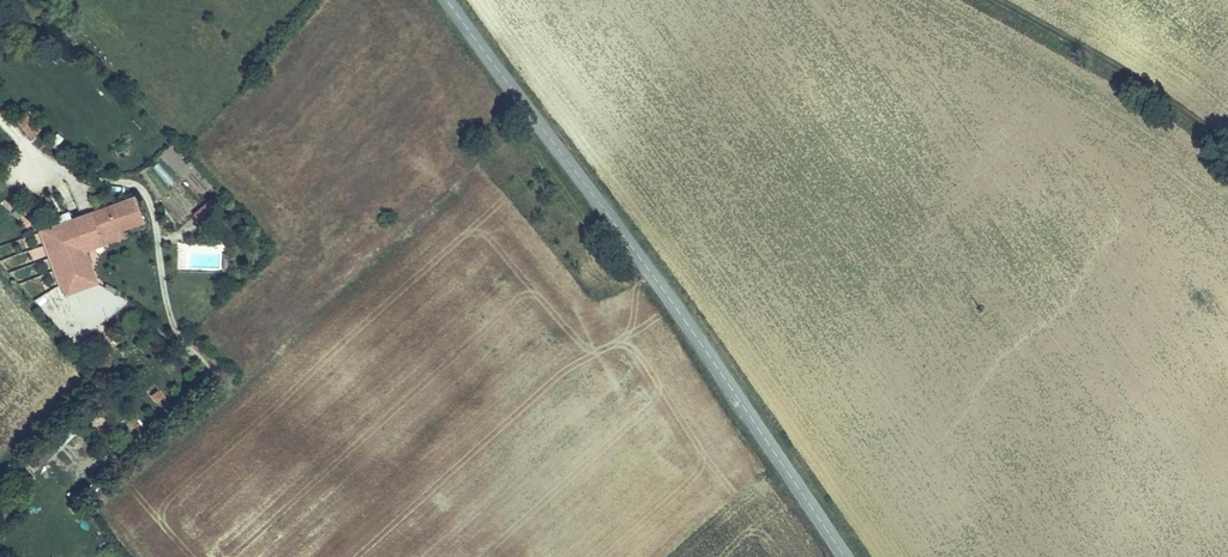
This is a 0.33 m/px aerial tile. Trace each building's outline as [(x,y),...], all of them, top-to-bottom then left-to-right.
[(31,139),(41,129),(24,111),(13,121),(31,139)] [(159,162),(153,166),(167,186),(173,182),(159,162)] [(49,221),(65,273),(97,263),(91,243),(109,236),(106,226),(128,220),(150,213),(142,190),(49,221)] [(212,196),(193,213),(204,226),(223,209),(212,196)] [(132,230),(128,220),(106,226),(109,236),(132,230)] [(97,263),(65,273),(69,284),(100,275),(97,263)]
